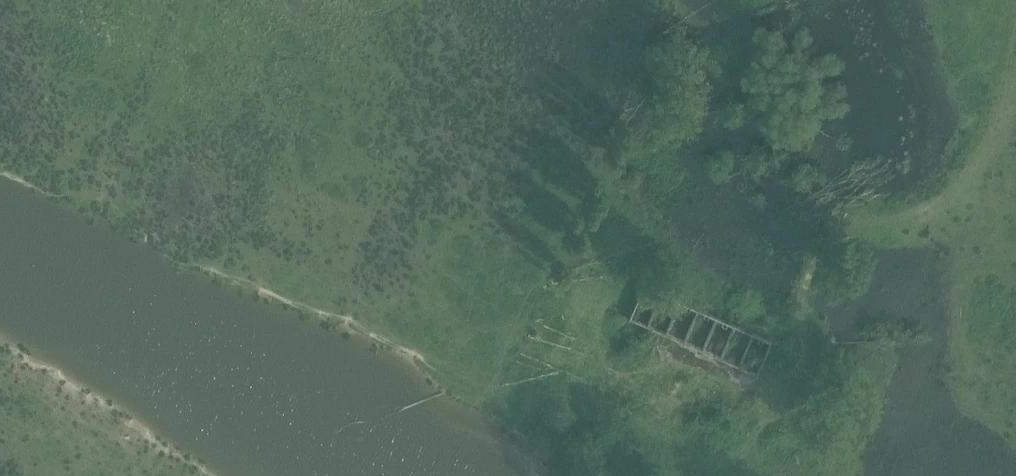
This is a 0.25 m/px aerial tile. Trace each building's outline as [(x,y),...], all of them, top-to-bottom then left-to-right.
[(742,331),(644,289),(631,318),(757,373),(770,344),(742,331)]
